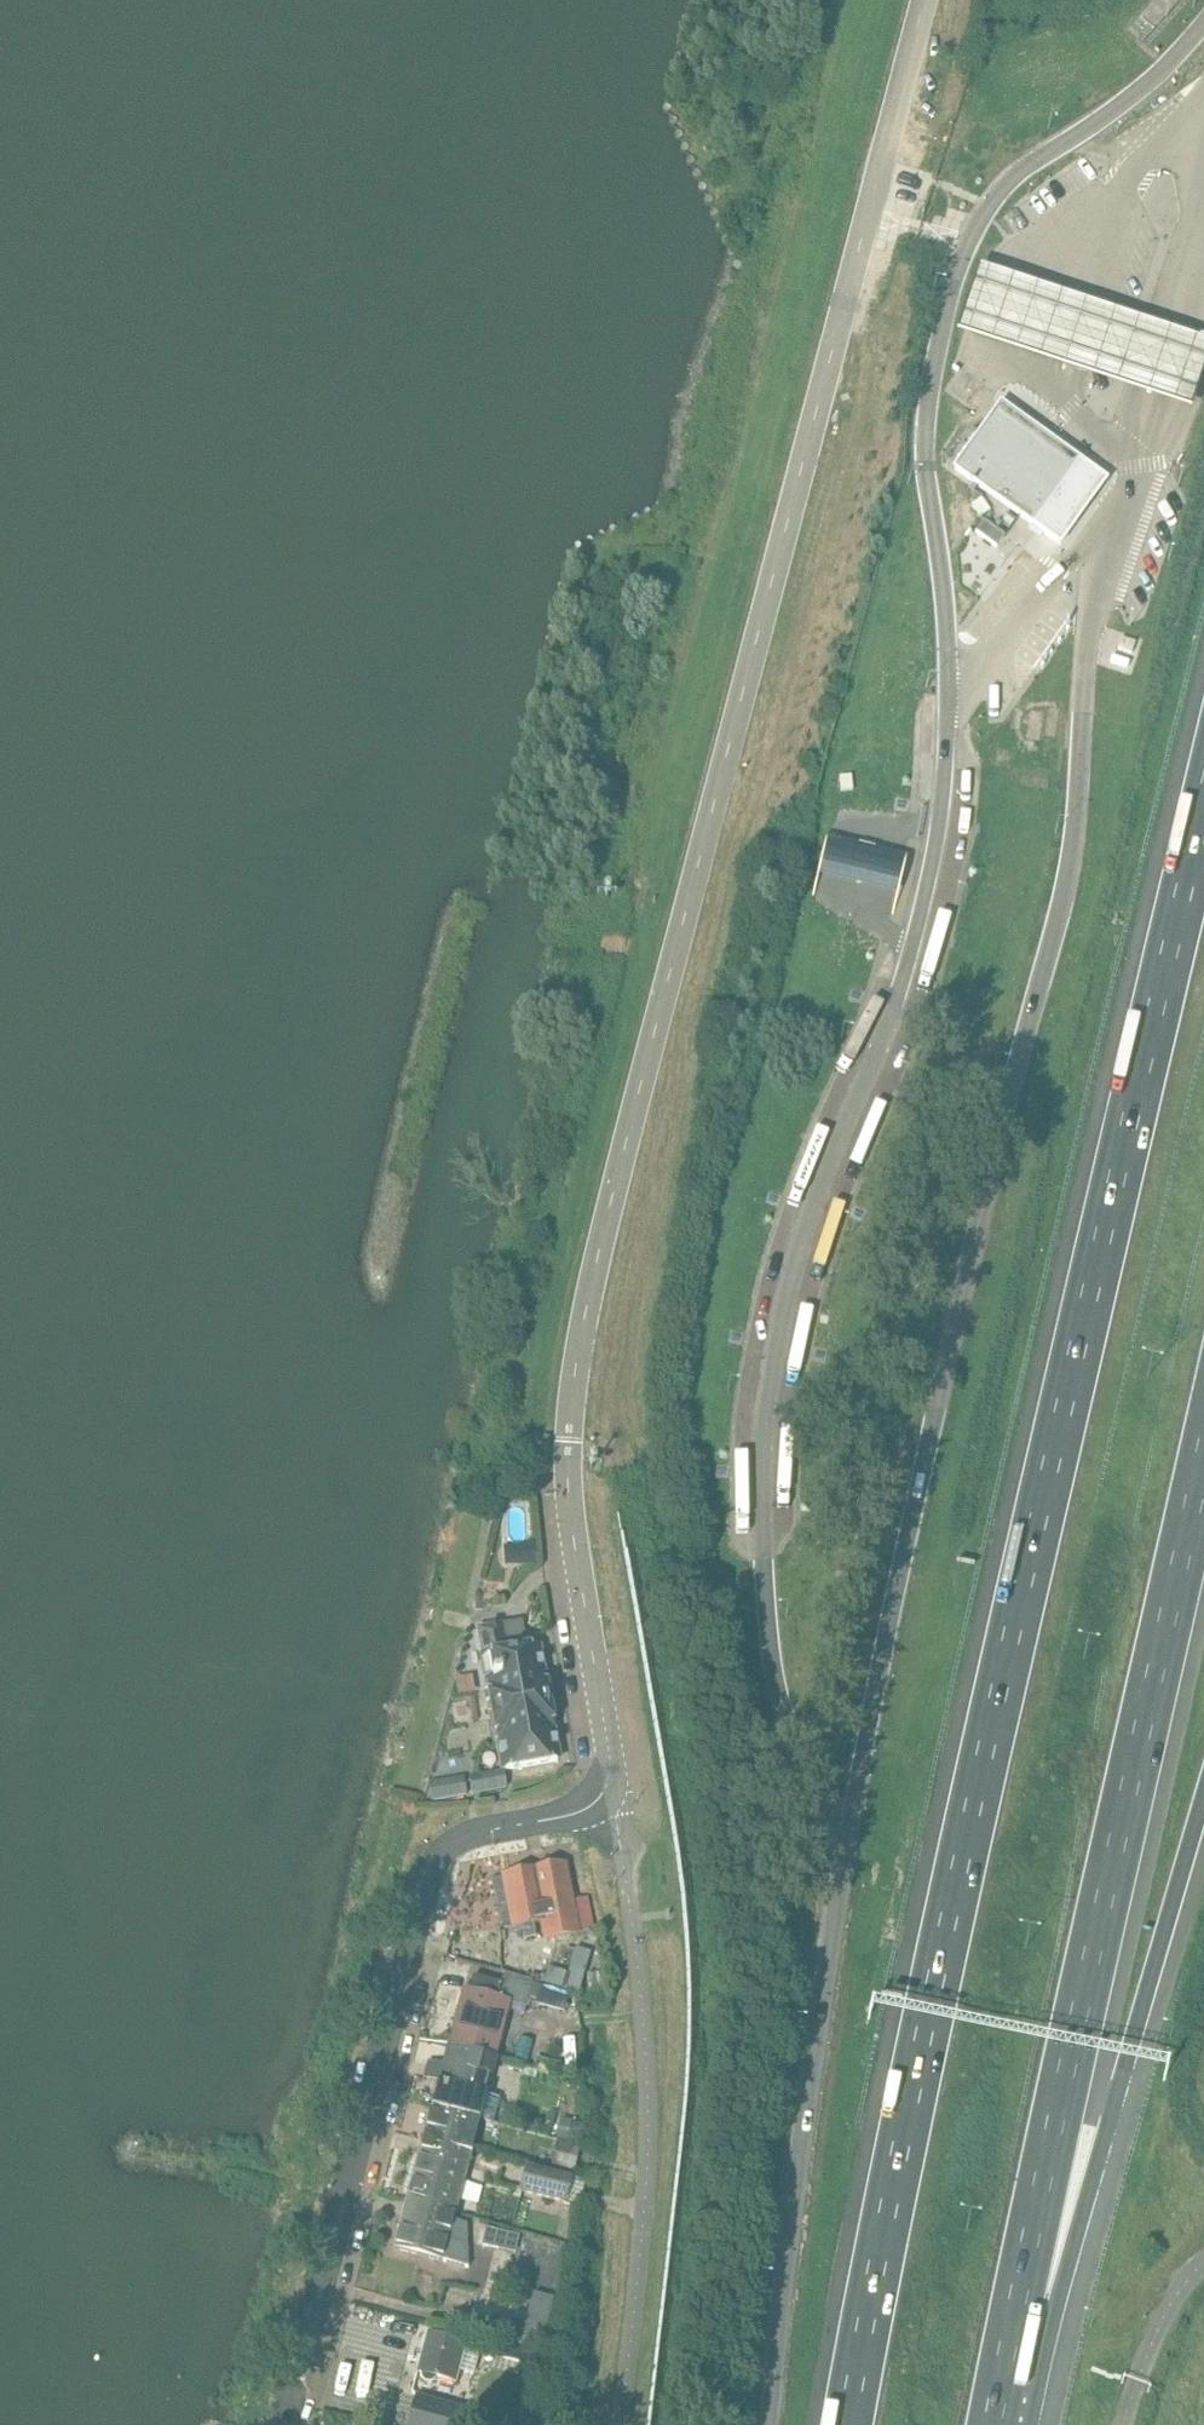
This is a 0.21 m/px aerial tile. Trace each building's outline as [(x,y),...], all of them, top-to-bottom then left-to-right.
[(971,262),(948,331),(1198,414),(1203,396),(1203,340),(971,262)] [(1002,405),(956,468),(1033,524),(1079,460),(1002,405)] [(981,499),(972,506),(980,518),(990,511),(981,499)] [(983,521),(975,532),(997,548),(1005,536),(983,521)] [(1135,641),(1121,636),(1117,649),(1131,654),(1135,641)] [(851,774),(838,775),(840,792),(853,790),(851,774)] [(872,846),(829,837),(821,873),(865,883),(896,889),(904,853),(872,846)] [(502,1771),(469,1777),(472,1795),(507,1789),(504,1772),(559,1762),(550,1711),(548,1700),(539,1647),(528,1649),(522,1621),(504,1625),(477,1629),(486,1680),(502,1771)] [(432,1802),(467,1795),(463,1777),(428,1784),(432,1802)] [(581,1935),(567,1863),(501,1875),(511,1929),(539,1924),(543,1942),(581,1935)] [(469,1993),(510,2004),(526,2008),(533,1981),(505,1973),(501,1985),(473,1977),(469,1993)] [(448,2047),(495,2060),(510,2004),(469,1993),(464,1991),(448,2047)] [(479,2120),(495,2060),(448,2047),(432,2107),(479,2120)] [(479,2120),(432,2107),(423,2140),(433,2143),(433,2141),(441,2144),(442,2141),(471,2149),(479,2120)] [(568,2141),(582,2143),(582,2125),(571,2123),(568,2141)] [(557,2139),(551,2165),(574,2170),(580,2144),(557,2139)] [(418,2157),(406,2203),(453,2215),(471,2149),(442,2141),(441,2144),(433,2141),(433,2143),(423,2140),(418,2157)] [(525,2166),(520,2193),(541,2199),(567,2205),(567,2202),(578,2205),(580,2205),(586,2186),(586,2183),(580,2181),(573,2180),(573,2177),(525,2166)] [(406,2203),(394,2249),(442,2262),(442,2261),(467,2268),(465,2226),(451,2222),(453,2215),(406,2203)] [(486,2228),(480,2249),(499,2254),(504,2232),(486,2228)] [(500,2317),(493,2317),(489,2335),(522,2344),(524,2335),(544,2340),(554,2300),(534,2293),(526,2321),(501,2315),(500,2317)] [(459,2371),(473,2375),(480,2347),(428,2333),(417,2372),(456,2383),(459,2371)] [(409,2424),(459,2424),(463,2412),(416,2399),(409,2424)]
